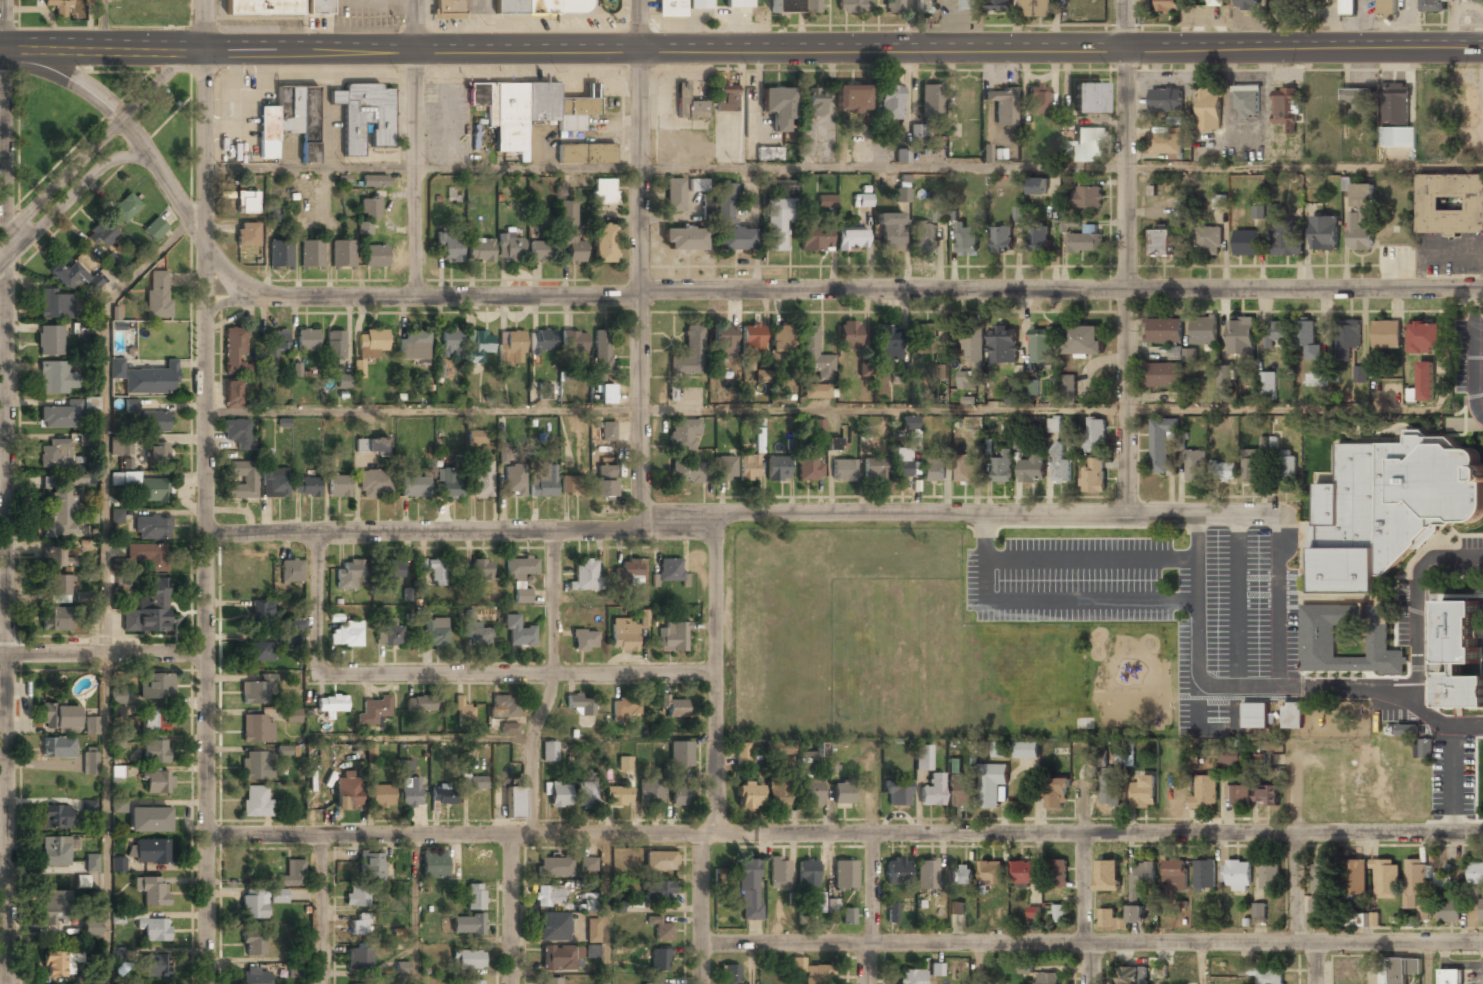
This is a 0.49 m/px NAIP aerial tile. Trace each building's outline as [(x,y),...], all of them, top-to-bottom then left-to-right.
[(71,0),(36,0),(36,7),(55,7),(55,18),(66,18),(66,6),(71,6),(71,0)] [(300,0),(224,0),(224,16),(300,16),(300,0)] [(308,15),(333,15),(333,0),(308,0),(308,15)] [(434,19),(464,19),(464,0),(434,0),(434,19)] [(495,15),(590,15),(590,5),(600,5),(600,0),(495,0),(495,15)] [(658,17),(686,16),(686,10),(711,9),(711,0),(658,0),(658,17)] [(752,0),(726,0),(726,8),(752,8),(752,0)] [(771,13),(796,13),(796,0),(771,0),(771,13)] [(805,14),(821,14),(821,0),(805,0),(805,14)] [(839,14),(867,14),(867,0),(839,0),(839,14)] [(885,13),(902,14),(902,0),(885,0),(885,13)] [(914,11),(933,11),(933,0),(914,0),(914,11)] [(962,11),(980,11),(980,0),(962,0),(962,11)] [(989,11),(1010,11),(1010,0),(989,0),(989,11)] [(1024,16),(1054,16),(1054,0),(1024,0),(1024,16)] [(1158,13),(1178,13),(1178,0),(1158,0),(1158,13)] [(1235,10),(1259,10),(1259,0),(1235,0),(1235,10)] [(1340,15),(1355,15),(1355,0),(1340,0),(1340,15)] [(1378,19),(1397,19),(1397,0),(1378,0),(1378,19)] [(1421,12),(1444,12),(1444,0),(1421,0),(1421,12)] [(492,154),(525,154),(525,124),(557,124),(557,133),(583,133),(583,117),(597,117),(597,84),(587,84),(587,99),(557,99),(557,83),(468,83),(468,107),(492,107),(492,154)] [(675,120),(706,120),(706,102),(689,102),(689,84),(675,84),(675,120)] [(1103,84),(1073,84),(1073,114),(1103,114),(1103,84)] [(1408,125),(1408,84),(1382,84),(1382,125),(1408,125)] [(343,158),(362,158),(362,125),(371,125),(371,148),(392,148),(392,85),(343,86),(343,92),(330,92),(330,105),(342,105),(343,158)] [(921,85),(921,118),(941,118),(941,85),(921,85)] [(318,87),(276,86),(276,107),(258,106),(258,160),(278,160),(279,134),(301,134),(301,164),(317,164),(318,87)] [(737,86),(716,86),(716,113),(737,113),(737,86)] [(835,86),(835,112),(869,112),(869,86),(835,86)] [(880,86),(880,120),(902,120),(902,86),(880,86)] [(1048,86),(1027,86),(1027,115),(1048,115),(1048,86)] [(1259,118),(1259,86),(1234,86),(1234,118),(1259,118)] [(1220,87),(1198,87),(1198,131),(1220,131),(1220,87)] [(1478,87),(1456,87),(1456,125),(1478,125),(1478,87)] [(793,120),(794,89),(762,89),(761,113),(773,114),(772,133),(788,133),(788,120),(793,120)] [(1181,111),(1181,89),(1150,89),(1150,111),(1181,111)] [(1273,123),(1299,123),(1299,89),(1273,89),(1273,123)] [(1342,89),(1342,102),(1350,102),(1350,120),(1373,120),(1373,89),(1342,89)] [(805,90),(805,115),(827,115),(827,90),(805,90)] [(985,102),(996,102),(996,126),(1015,126),(1015,91),(985,91),(985,102)] [(910,137),(927,137),(928,125),(910,124),(910,137)] [(1416,127),(1380,127),(1380,146),(1416,146),(1416,127)] [(1076,162),(1101,162),(1101,129),(1076,129),(1076,162)] [(1181,131),(1150,131),(1150,154),(1181,154),(1181,131)] [(1075,141),(1061,142),(1061,158),(1075,157),(1075,141)] [(991,163),(992,145),(983,145),(983,163),(991,163)] [(614,165),(614,146),(557,146),(557,165),(614,165)] [(782,160),(782,147),(757,147),(757,160),(782,160)] [(896,163),(910,163),(910,149),(896,149),(896,163)] [(362,187),(387,187),(387,175),(362,175),(362,187)] [(1418,175),(1418,234),(1482,234),(1482,175),(1418,175)] [(616,178),(593,178),(593,206),(616,206),(616,178)] [(665,179),(665,212),(683,212),(683,179),(665,179)] [(689,191),(708,191),(708,179),(689,179),(689,191)] [(1045,179),(1029,179),(1029,194),(1045,194),(1045,179)] [(795,181),(766,181),(766,194),(795,195),(795,181)] [(1372,184),(1353,184),(1353,206),(1372,206),(1372,184)] [(896,186),(896,202),(910,202),(910,186),(896,186)] [(1073,208),(1101,208),(1101,186),(1073,186),(1073,208)] [(258,214),(258,191),(236,191),(236,214),(258,214)] [(701,192),(701,217),(715,216),(714,192),(701,192)] [(124,225),(142,206),(129,193),(110,212),(124,225)] [(752,251),(752,229),(729,229),(730,193),(719,193),(718,227),(717,227),(717,250),(752,251)] [(853,207),(872,207),(872,194),(853,194),(853,207)] [(1228,194),(1213,195),(1214,209),(1228,209),(1228,194)] [(834,196),(817,196),(817,208),(834,208),(834,196)] [(379,220),(379,199),(362,199),(362,220),(379,220)] [(766,199),(766,252),(786,252),(786,220),(793,220),(793,199),(766,199)] [(561,263),(585,263),(585,242),(577,242),(577,202),(562,201),(561,263)] [(934,222),(948,222),(948,201),(933,202),(934,222)] [(1269,216),(1277,215),(1277,204),(1269,204),(1269,216)] [(1265,219),(1265,206),(1253,205),(1252,218),(1265,219)] [(1348,250),(1371,250),(1371,212),(1348,212),(1348,250)] [(879,215),(881,251),(903,250),(902,214),(879,215)] [(1337,215),(1311,216),(1311,249),(1337,249),(1337,215)] [(155,241),(167,227),(156,217),(144,231),(155,241)] [(87,236),(102,252),(120,235),(105,219),(87,236)] [(1081,219),(1061,219),(1061,233),(1068,232),(1068,227),(1081,227),(1081,219)] [(372,222),(358,222),(358,235),(372,234),(372,222)] [(1299,255),(1299,222),(1273,222),(1273,255),(1299,255)] [(258,223),(237,223),(237,246),(258,246),(258,223)] [(914,224),(914,251),(935,251),(935,224),(914,224)] [(593,225),(593,264),(615,264),(615,225),(593,225)] [(957,256),(977,256),(977,227),(957,227),(957,256)] [(993,227),(993,252),(1013,252),(1013,227),(993,227)] [(1029,251),(1049,251),(1049,227),(1029,227),(1029,251)] [(1193,254),(1221,254),(1221,227),(1193,227),(1193,254)] [(705,251),(705,229),(663,229),(663,251),(705,251)] [(1172,229),(1152,229),(1152,256),(1172,256),(1172,229)] [(800,230),(800,252),(830,252),(830,230),(800,230)] [(867,250),(867,230),(837,230),(837,250),(867,250)] [(1234,256),(1257,256),(1257,230),(1234,230),(1234,256)] [(523,261),(523,238),(513,238),(513,231),(498,231),(499,261),(523,261)] [(1101,251),(1101,233),(1067,233),(1067,251),(1101,251)] [(442,262),(461,262),(461,234),(437,234),(437,246),(442,246),(442,262)] [(468,262),(492,262),(492,239),(468,239),(468,262)] [(301,269),(322,269),(322,240),(301,240),(301,269)] [(269,241),(269,269),(291,269),(291,241),(269,241)] [(354,241),(332,241),(332,269),(354,269),(354,241)] [(554,242),(530,242),(530,263),(554,263),(554,242)] [(387,246),(365,246),(365,267),(387,267),(387,246)] [(111,268),(119,262),(111,252),(103,259),(111,268)] [(90,280),(69,258),(51,276),(65,290),(77,278),(93,294),(103,284),(95,276),(90,280)] [(168,272),(148,272),(148,318),(168,318),(168,272)] [(69,295),(55,295),(55,290),(39,290),(39,319),(69,319),(69,295)] [(112,320),(120,321),(121,307),(113,306),(112,320)] [(1191,316),(1191,345),(1217,345),(1217,316),(1191,316)] [(1180,319),(1144,319),(1144,342),(1180,342),(1180,319)] [(1228,354),(1254,354),(1254,319),(1228,319),(1228,354)] [(1315,344),(1315,319),(1296,319),(1296,347),(1303,347),(1303,360),(1320,360),(1320,344),(1315,344)] [(1360,348),(1360,319),(1336,319),(1336,362),(1349,362),(1349,348),(1360,348)] [(1263,348),(1273,348),(1273,340),(1288,340),(1288,321),(1263,321),(1263,348)] [(1372,321),(1372,348),(1399,348),(1399,321),(1372,321)] [(92,336),(92,322),(79,322),(79,336),(92,336)] [(839,322),(839,349),(859,349),(859,322),(839,322)] [(1441,322),(1410,322),(1410,352),(1441,352),(1441,322)] [(914,324),(914,357),(936,357),(936,324),(914,324)] [(62,356),(62,326),(38,327),(39,357),(62,356)] [(714,326),(714,358),(736,358),(736,326),(714,326)] [(742,355),(763,355),(763,326),(742,326),(742,355)] [(793,326),(772,326),(772,353),(793,353),(793,326)] [(816,355),(817,326),(802,326),(801,372),(816,372),(816,381),(832,381),(833,355),(816,355)] [(900,363),(900,326),(878,326),(878,363),(900,363)] [(1101,326),(1065,326),(1065,355),(1101,355),(1101,326)] [(1016,327),(989,327),(990,364),(1016,363),(1016,327)] [(246,362),(246,328),(225,328),(225,374),(250,374),(250,362),(246,362)] [(703,328),(685,328),(685,358),(670,358),(670,374),(703,374),(703,328)] [(963,365),(982,365),(982,328),(963,328),(963,365)] [(265,355),(287,354),(286,329),(265,330),(265,355)] [(318,350),(318,329),(297,329),(297,350),(318,350)] [(1052,329),(1030,329),(1030,363),(1052,363),(1052,329)] [(442,358),(462,358),(462,330),(442,330),(442,358)] [(530,353),(555,353),(555,330),(530,330),(530,353)] [(345,331),(326,331),(326,358),(345,358),(345,331)] [(387,352),(387,331),(358,331),(358,352),(387,352)] [(487,331),(472,331),(472,362),(487,362),(487,331)] [(523,331),(499,331),(499,364),(523,364),(523,331)] [(587,332),(562,332),(562,352),(587,352),(587,332)] [(610,379),(610,332),(595,332),(595,379),(610,379)] [(429,360),(429,334),(398,334),(398,360),(429,360)] [(1168,360),(1196,361),(1196,348),(1169,347),(1168,360)] [(176,360),(165,360),(165,371),(125,371),(125,394),(176,394),(176,360)] [(354,378),(363,378),(363,361),(354,361),(354,378)] [(78,393),(77,373),(66,374),(66,363),(39,363),(39,394),(78,393)] [(859,377),(872,377),(872,363),(859,363),(859,377)] [(1144,387),(1176,387),(1176,363),(1144,363),(1144,387)] [(1433,401),(1433,363),(1418,363),(1418,401),(1433,401)] [(934,378),(947,378),(947,364),(934,364),(934,378)] [(1234,365),(1219,365),(1220,398),(1235,398),(1234,365)] [(1368,383),(1368,366),(1354,366),(1354,382),(1368,383)] [(583,372),(561,372),(561,383),(583,382),(583,372)] [(1276,399),(1276,372),(1259,372),(1259,399),(1276,399)] [(1332,373),(1310,373),(1309,385),(1331,385),(1332,373)] [(349,375),(338,376),(338,388),(349,388),(349,375)] [(1075,375),(1062,375),(1062,402),(1075,402),(1075,375)] [(1038,380),(1022,380),(1022,376),(1010,377),(1011,391),(1026,391),(1026,395),(1038,395),(1038,380)] [(225,381),(225,407),(241,407),(241,381),(225,381)] [(831,399),(831,385),(803,385),(803,399),(831,399)] [(599,386),(599,404),(613,404),(613,386),(599,386)] [(84,398),(84,410),(100,409),(99,397),(84,398)] [(125,410),(138,411),(138,400),(126,399),(125,410)] [(77,428),(77,402),(67,402),(67,408),(40,408),(40,428),(77,428)] [(143,413),(142,432),(169,432),(169,413),(143,413)] [(917,418),(904,418),(904,430),(917,430),(917,418)] [(1059,431),(1059,418),(1048,418),(1048,431),(1059,431)] [(1087,418),(1087,451),(1106,451),(1106,418),(1087,418)] [(1150,473),(1168,473),(1167,432),(1178,432),(1178,419),(1150,419),(1150,473)] [(223,420),(223,441),(236,441),(236,451),(250,451),(250,420),(223,420)] [(670,420),(670,451),(697,451),(697,420),(670,420)] [(811,421),(811,437),(825,437),(825,421),(811,421)] [(615,423),(601,423),(601,441),(615,441),(615,423)] [(484,431),(468,431),(468,444),(484,444),(484,431)] [(1015,448),(1026,448),(1026,437),(1015,437),(1015,448)] [(1337,483),(1314,483),(1314,520),(1311,528),(1312,593),(1378,593),(1379,588),(1379,577),(1395,577),(1404,549),(1429,549),(1437,522),(1480,522),(1482,514),(1482,464),(1477,464),(1477,452),(1427,437),(1407,437),(1405,443),(1337,443),(1337,483)] [(841,438),(828,438),(828,451),(841,451),(841,438)] [(386,452),(386,439),(366,439),(366,452),(386,452)] [(71,468),(71,441),(49,441),(49,447),(39,447),(39,468),(71,468)] [(130,441),(110,441),(110,455),(130,455),(130,441)] [(1070,459),(1063,459),(1063,442),(1052,442),(1052,482),(1070,482),(1070,459)] [(1085,451),(1085,442),(1069,442),(1069,451),(1085,451)] [(167,444),(148,444),(148,465),(167,465),(167,444)] [(499,464),(507,464),(507,445),(499,445),(499,464)] [(1030,448),(1030,460),(1019,460),(1019,483),(1044,483),(1044,448),(1030,448)] [(909,478),(909,449),(892,449),(892,478),(909,478)] [(1011,449),(1002,449),(1002,457),(992,457),(992,483),(1011,483),(1011,449)] [(1184,480),(1205,480),(1205,451),(1184,451),(1184,480)] [(799,480),(823,480),(823,454),(799,454),(799,480)] [(739,455),(739,480),(758,480),(758,455),(739,455)] [(974,482),(974,455),(956,455),(956,482),(974,482)] [(1294,479),(1294,455),(1279,455),(1279,479),(1294,479)] [(333,456),(324,456),(323,468),(333,468),(333,456)] [(789,456),(767,456),(767,480),(789,480),(789,456)] [(717,481),(736,481),(736,457),(717,457),(717,481)] [(922,481),(944,481),(944,457),(922,457),(922,481)] [(1103,491),(1103,457),(1089,457),(1089,467),(1081,467),(1081,491),(1103,491)] [(1260,482),(1260,457),(1243,457),(1243,482),(1260,482)] [(133,469),(133,459),(123,459),(123,469),(133,469)] [(833,481),(856,481),(856,459),(833,459),(833,481)] [(864,459),(864,481),(886,481),(886,459),(864,459)] [(491,499),(491,461),(473,461),(473,499),(491,499)] [(227,484),(227,499),(257,498),(257,462),(227,462),(228,476),(241,476),(241,484),(227,484)] [(703,462),(670,462),(670,483),(703,483),(703,462)] [(1236,481),(1236,463),(1213,463),(1213,481),(1236,481)] [(505,465),(505,494),(524,494),(524,465),(505,465)] [(555,465),(531,465),(531,497),(555,497),(555,465)] [(614,466),(593,466),(593,498),(614,498),(614,466)] [(263,496),(288,496),(288,467),(263,467),(263,496)] [(437,470),(437,498),(462,498),(462,470),(437,470)] [(360,471),(360,496),(393,496),(393,471),(360,471)] [(111,473),(111,486),(139,486),(139,472),(111,473)] [(329,497),(350,497),(350,475),(329,475),(329,497)] [(83,476),(73,477),(74,485),(84,484),(83,476)] [(294,477),(294,496),(319,496),(319,477),(294,477)] [(401,477),(401,497),(429,497),(429,477),(401,477)] [(580,477),(562,477),(562,495),(580,495),(580,477)] [(166,501),(166,479),(135,479),(135,501),(166,501)] [(74,490),(53,489),(53,516),(43,516),(42,536),(74,536),(74,490)] [(98,503),(84,503),(83,524),(97,524),(98,503)] [(112,524),(124,524),(124,509),(112,509),(112,524)] [(135,539),(170,539),(170,517),(135,517),(135,539)] [(128,544),(128,561),(147,561),(147,573),(168,572),(167,543),(128,544)] [(74,568),(74,548),(43,548),(43,568),(74,568)] [(506,558),(506,578),(537,579),(538,559),(506,558)] [(302,582),(302,559),(281,559),(281,582),(302,582)] [(343,569),(337,569),(337,590),(362,590),(362,559),(343,559),(343,569)] [(658,559),(658,585),(681,585),(681,559),(658,559)] [(403,560),(379,560),(379,583),(403,583),(403,560)] [(491,560),(472,560),(472,580),(491,580),(491,560)] [(569,582),(569,590),(599,590),(599,560),(574,560),(574,582),(569,582)] [(640,560),(616,560),(616,585),(640,585),(640,560)] [(429,561),(429,586),(447,586),(447,561),(429,561)] [(117,585),(128,586),(128,575),(117,575),(117,585)] [(123,610),(123,632),(168,632),(168,578),(140,578),(141,610),(123,610)] [(71,602),(71,579),(46,579),(46,602),(71,602)] [(516,603),(530,603),(530,589),(516,589),(516,603)] [(274,626),(274,600),(252,600),(252,626),(274,626)] [(1441,600),(1441,664),(1454,664),(1454,672),(1437,672),(1437,707),(1482,707),(1482,675),(1462,675),(1462,663),(1478,663),(1478,601),(1441,600)] [(1301,671),(1406,673),(1406,651),(1386,651),(1387,640),(1369,640),(1369,658),(1336,657),(1337,627),(1384,628),(1384,606),(1301,605),(1301,671)] [(70,631),(70,608),(42,608),(42,631),(70,631)] [(649,610),(640,610),(640,626),(648,627),(649,610)] [(466,647),(491,647),(491,626),(472,626),(472,611),(466,611),(466,647)] [(535,624),(518,624),(518,614),(506,614),(506,645),(535,645),(535,624)] [(303,620),(289,620),(289,628),(280,627),(279,647),(302,648),(303,620)] [(447,620),(425,620),(425,647),(447,647),(447,620)] [(612,620),(612,652),(637,652),(637,620),(612,620)] [(362,647),(362,624),(330,624),(330,647),(362,647)] [(686,624),(659,624),(659,652),(686,652),(686,624)] [(376,646),(402,646),(402,625),(376,625),(376,646)] [(597,629),(573,629),(573,651),(597,651),(597,629)] [(248,643),(248,662),(274,662),(274,643),(248,643)] [(140,673),(140,699),(173,699),(173,673),(140,673)] [(242,683),(242,705),(269,705),(269,684),(275,684),(275,674),(261,674),(261,683),(242,683)] [(125,688),(111,689),(112,704),(125,704),(125,688)] [(491,718),(519,718),(519,695),(491,695),(491,718)] [(594,717),(594,695),(566,695),(566,708),(576,708),(576,717),(594,717)] [(346,696),(318,696),(318,712),(346,712),(346,696)] [(434,697),(406,697),(406,712),(434,712),(434,697)] [(464,706),(464,697),(456,697),(456,725),(474,725),(474,706),(464,706)] [(390,717),(390,698),(362,698),(363,713),(358,713),(358,726),(381,726),(381,717),(390,717)] [(663,718),(686,718),(686,699),(663,699),(663,718)] [(612,700),(612,719),(639,719),(639,700),(612,700)] [(1243,727),(1266,727),(1266,703),(1243,703),(1243,727)] [(1283,703),(1283,728),(1301,728),(1301,703),(1283,703)] [(78,705),(42,705),(42,730),(78,730),(78,705)] [(124,707),(113,706),(112,716),(124,717),(124,707)] [(142,710),(142,733),(168,733),(168,710),(142,710)] [(299,723),(299,710),(286,710),(286,723),(299,723)] [(266,723),(266,715),(243,715),(243,743),(273,743),(273,723),(266,723)] [(86,734),(97,734),(97,718),(86,718),(86,734)] [(518,723),(501,723),(502,734),(519,734),(518,723)] [(1416,726),(1397,726),(1397,734),(1416,734),(1416,726)] [(112,749),(125,748),(124,735),(112,736),(112,749)] [(74,739),(42,739),(42,759),(74,759),(74,739)] [(168,741),(143,741),(143,762),(168,762),(168,741)] [(766,755),(794,756),(794,742),(767,741),(766,755)] [(1430,757),(1430,741),(1416,741),(1416,757),(1430,757)] [(557,742),(542,742),(542,764),(557,764),(557,742)] [(1038,742),(1015,742),(1015,758),(1038,758),(1038,742)] [(1135,742),(1126,742),(1125,765),(1134,765),(1135,742)] [(376,743),(366,744),(367,761),(376,761),(376,743)] [(692,768),(692,743),(670,743),(670,767),(692,768)] [(737,767),(750,766),(749,743),(736,744),(737,767)] [(817,757),(826,757),(826,743),(817,743),(817,757)] [(917,771),(931,771),(931,746),(917,746),(917,771)] [(97,775),(97,750),(83,750),(83,775),(97,775)] [(1239,750),(1222,750),(1222,765),(1239,765),(1239,750)] [(271,752),(242,752),(242,780),(271,780),(271,752)] [(629,758),(619,759),(619,770),(630,770),(629,758)] [(413,761),(398,760),(397,770),(413,770),(413,761)] [(998,785),(1007,785),(1007,765),(980,766),(981,808),(999,808),(998,785)] [(112,778),(125,777),(125,766),(112,767),(112,778)] [(143,771),(143,793),(173,793),(173,771),(143,771)] [(920,806),(944,806),(944,774),(930,774),(930,787),(920,787),(920,806)] [(1101,806),(1120,806),(1120,774),(1101,774),(1101,806)] [(462,791),(486,791),(486,775),(462,775),(462,791)] [(950,806),(972,806),(972,775),(950,775),(950,806)] [(1132,807),(1155,807),(1155,775),(1141,775),(1141,783),(1132,783),(1132,807)] [(1197,796),(1189,796),(1189,809),(1216,809),(1216,776),(1197,776),(1197,796)] [(681,787),(681,777),(672,777),(672,806),(692,806),(692,787),(681,787)] [(360,810),(360,778),(337,778),(337,810),(360,810)] [(401,806),(420,806),(420,778),(401,778),(401,806)] [(1069,794),(1069,778),(1046,778),(1045,808),(1061,809),(1062,794),(1069,794)] [(640,806),(662,806),(662,780),(640,780),(640,806)] [(822,805),(822,780),(799,780),(799,805),(822,805)] [(886,806),(911,806),(911,781),(886,781),(886,806)] [(569,783),(549,783),(549,808),(569,808),(569,783)] [(788,783),(768,783),(768,807),(788,807),(788,783)] [(596,784),(578,784),(578,806),(596,806),(596,784)] [(854,804),(854,784),(834,784),(834,804),(854,804)] [(456,785),(431,785),(431,804),(456,804),(456,785)] [(760,785),(736,785),(736,809),(760,809),(760,785)] [(1227,785),(1227,806),(1249,806),(1249,785),(1227,785)] [(269,817),(269,786),(244,786),(244,817),(269,817)] [(370,807),(394,807),(394,786),(370,786),(370,807)] [(1279,786),(1256,786),(1256,806),(1279,806),(1279,786)] [(505,788),(505,820),(522,820),(522,788),(505,788)] [(630,806),(630,788),(606,788),(606,806),(630,806)] [(83,801),(83,811),(96,812),(97,801),(83,801)] [(69,830),(69,806),(42,806),(42,830),(69,830)] [(129,808),(129,832),(168,832),(168,808),(129,808)] [(41,838),(41,867),(69,867),(69,838),(41,838)] [(168,840),(135,840),(135,864),(168,864),(168,840)] [(422,879),(447,879),(447,851),(422,851),(422,879)] [(645,871),(676,871),(676,852),(645,852),(645,871)] [(384,853),(359,853),(359,882),(384,882),(384,853)] [(86,872),(99,873),(99,854),(86,854),(86,872)] [(789,887),(789,856),(771,856),(771,887),(789,887)] [(112,871),(126,872),(126,858),(112,858),(112,871)] [(571,859),(538,859),(538,877),(571,877),(571,859)] [(596,859),(580,859),(580,872),(596,872),(596,859)] [(759,859),(738,859),(739,920),(760,920),(759,859)] [(798,887),(818,887),(818,859),(798,859),(798,887)] [(887,859),(887,886),(909,886),(909,859),(887,859)] [(1067,887),(1067,859),(1050,859),(1050,887),(1067,887)] [(1194,859),(1194,889),(1214,889),(1214,859),(1194,859)] [(1366,859),(1344,859),(1344,898),(1366,898),(1366,859)] [(1375,859),(1375,898),(1398,898),(1398,859),(1375,859)] [(1426,895),(1425,859),(1405,859),(1406,908),(1417,908),(1417,895),(1426,895)] [(917,860),(917,890),(936,890),(936,860),(917,860)] [(1250,860),(1226,860),(1226,890),(1250,890),(1250,860)] [(1312,860),(1311,926),(1322,926),(1322,896),(1332,896),(1332,860),(1312,860)] [(278,887),(304,887),(304,861),(286,861),(286,876),(278,876),(278,887)] [(834,861),(834,891),(856,891),(856,861),(834,861)] [(1001,861),(980,861),(980,885),(1001,885),(1001,861)] [(1012,861),(1012,885),(1035,885),(1035,861),(1012,861)] [(1118,890),(1118,861),(1095,861),(1095,890),(1118,890)] [(1164,861),(1164,891),(1186,891),(1186,861),(1164,861)] [(1468,884),(1482,884),(1482,861),(1468,861),(1468,884)] [(1130,903),(1140,903),(1141,886),(1155,886),(1155,862),(1131,862),(1130,903)] [(1260,864),(1260,888),(1278,888),(1278,864),(1260,864)] [(950,866),(950,885),(972,885),(972,866),(950,866)] [(1434,886),(1451,886),(1451,871),(1434,871),(1434,886)] [(76,876),(77,888),(89,888),(89,875),(76,876)] [(143,906),(166,906),(166,878),(135,878),(135,892),(143,892),(143,906)] [(674,882),(645,882),(645,900),(674,900),(674,882)] [(467,885),(467,911),(483,911),(483,885),(467,885)] [(563,906),(563,887),(535,887),(535,906),(563,906)] [(287,903),(287,889),(270,889),(271,903),(287,903)] [(368,890),(346,890),(346,907),(368,907),(368,890)] [(242,919),(266,919),(266,891),(242,891),(242,919)] [(69,892),(42,892),(42,926),(57,926),(57,917),(69,917),(69,892)] [(597,893),(583,894),(584,911),(598,911),(597,893)] [(818,913),(826,911),(822,893),(814,895),(818,913)] [(947,896),(934,895),(933,908),(946,909),(947,896)] [(1433,920),(1433,896),(1420,896),(1419,919),(1433,920)] [(839,899),(827,899),(827,914),(840,913),(839,899)] [(1460,900),(1439,900),(1439,923),(1460,923),(1460,900)] [(612,913),(623,913),(623,901),(611,901),(612,913)] [(950,914),(964,915),(964,902),(951,902),(950,914)] [(897,923),(897,903),(887,903),(887,923),(897,923)] [(1265,919),(1265,903),(1254,903),(1254,919),(1265,919)] [(1065,905),(1050,905),(1050,924),(1065,924),(1065,905)] [(1040,906),(1028,906),(1028,917),(1039,918),(1040,906)] [(1142,921),(1142,906),(1129,906),(1129,921),(1142,921)] [(1114,918),(1114,909),(1098,909),(1098,928),(1125,928),(1125,918),(1114,918)] [(813,925),(813,910),(799,910),(799,925),(813,925)] [(853,910),(843,910),(843,924),(853,924),(853,910)] [(536,942),(566,942),(566,913),(536,913),(536,942)] [(1346,913),(1346,927),(1380,926),(1379,913),(1346,913)] [(100,935),(99,915),(84,915),(84,935),(100,935)] [(484,934),(484,916),(453,916),(453,934),(484,934)] [(366,936),(366,918),(350,918),(350,936),(366,936)] [(653,941),(671,941),(671,924),(660,924),(660,918),(653,918),(653,941)] [(170,919),(137,919),(137,929),(144,929),(144,942),(170,942),(170,919)] [(587,942),(600,942),(600,919),(587,919),(587,942)] [(266,957),(266,932),(244,932),(244,957),(266,957)] [(592,945),(586,945),(587,958),(599,958),(599,950),(593,950),(592,945)] [(542,971),(574,971),(574,947),(542,947),(542,971)] [(669,948),(651,948),(651,972),(669,972),(669,948)] [(371,971),(371,949),(348,949),(348,971),(371,971)] [(453,951),(453,970),(484,970),(484,951),(453,951)] [(66,952),(43,952),(43,978),(66,978),(66,952)] [(168,955),(140,955),(140,978),(168,978),(168,955)] [(1389,983),(1405,983),(1405,958),(1383,958),(1383,982),(1389,982),(1389,983)] [(804,959),(792,959),(792,975),(803,975),(803,983),(827,983),(828,967),(804,966),(804,959)] [(1032,973),(1032,961),(1020,962),(1020,973),(1032,973)] [(408,962),(396,962),(396,974),(408,974),(408,962)] [(98,972),(87,973),(87,963),(77,963),(78,983),(98,983),(98,972)] [(943,976),(943,964),(931,963),(930,976),(943,976)] [(289,977),(302,976),(301,964),(288,965),(289,977)] [(1167,965),(1156,964),(1156,978),(1166,979),(1167,965)] [(722,965),(722,983),(739,983),(739,965),(722,965)] [(1283,965),(1238,965),(1238,976),(1257,976),(1257,983),(1283,983),(1283,965)] [(1147,966),(1119,966),(1119,983),(1147,983),(1147,966)] [(1438,983),(1460,983),(1460,969),(1438,969),(1438,983)] [(269,970),(242,970),(242,983),(269,983),(269,970)] [(924,970),(897,970),(897,983),(924,983),(924,970)] [(1059,973),(1037,973),(1037,983),(1059,983),(1059,973)]
